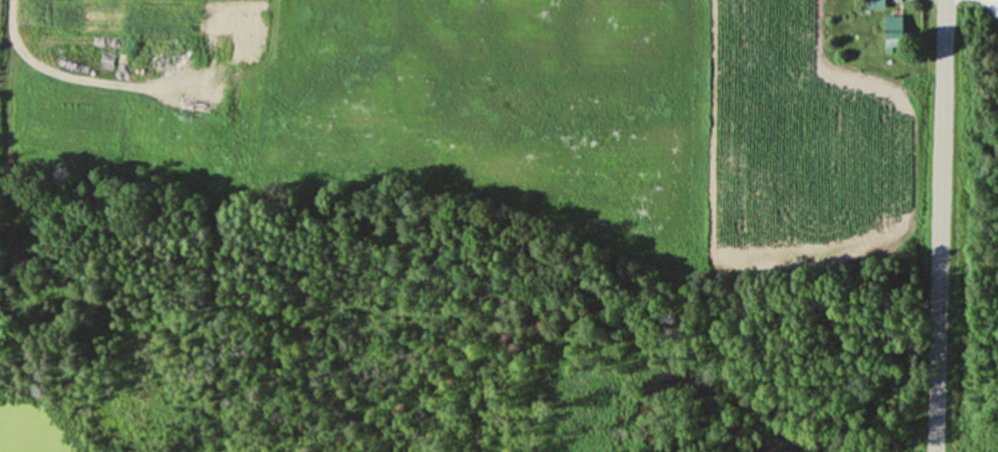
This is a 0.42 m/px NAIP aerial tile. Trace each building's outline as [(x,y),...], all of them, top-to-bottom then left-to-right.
[(883,15),(883,51),(901,51),(901,15),(883,15)]
